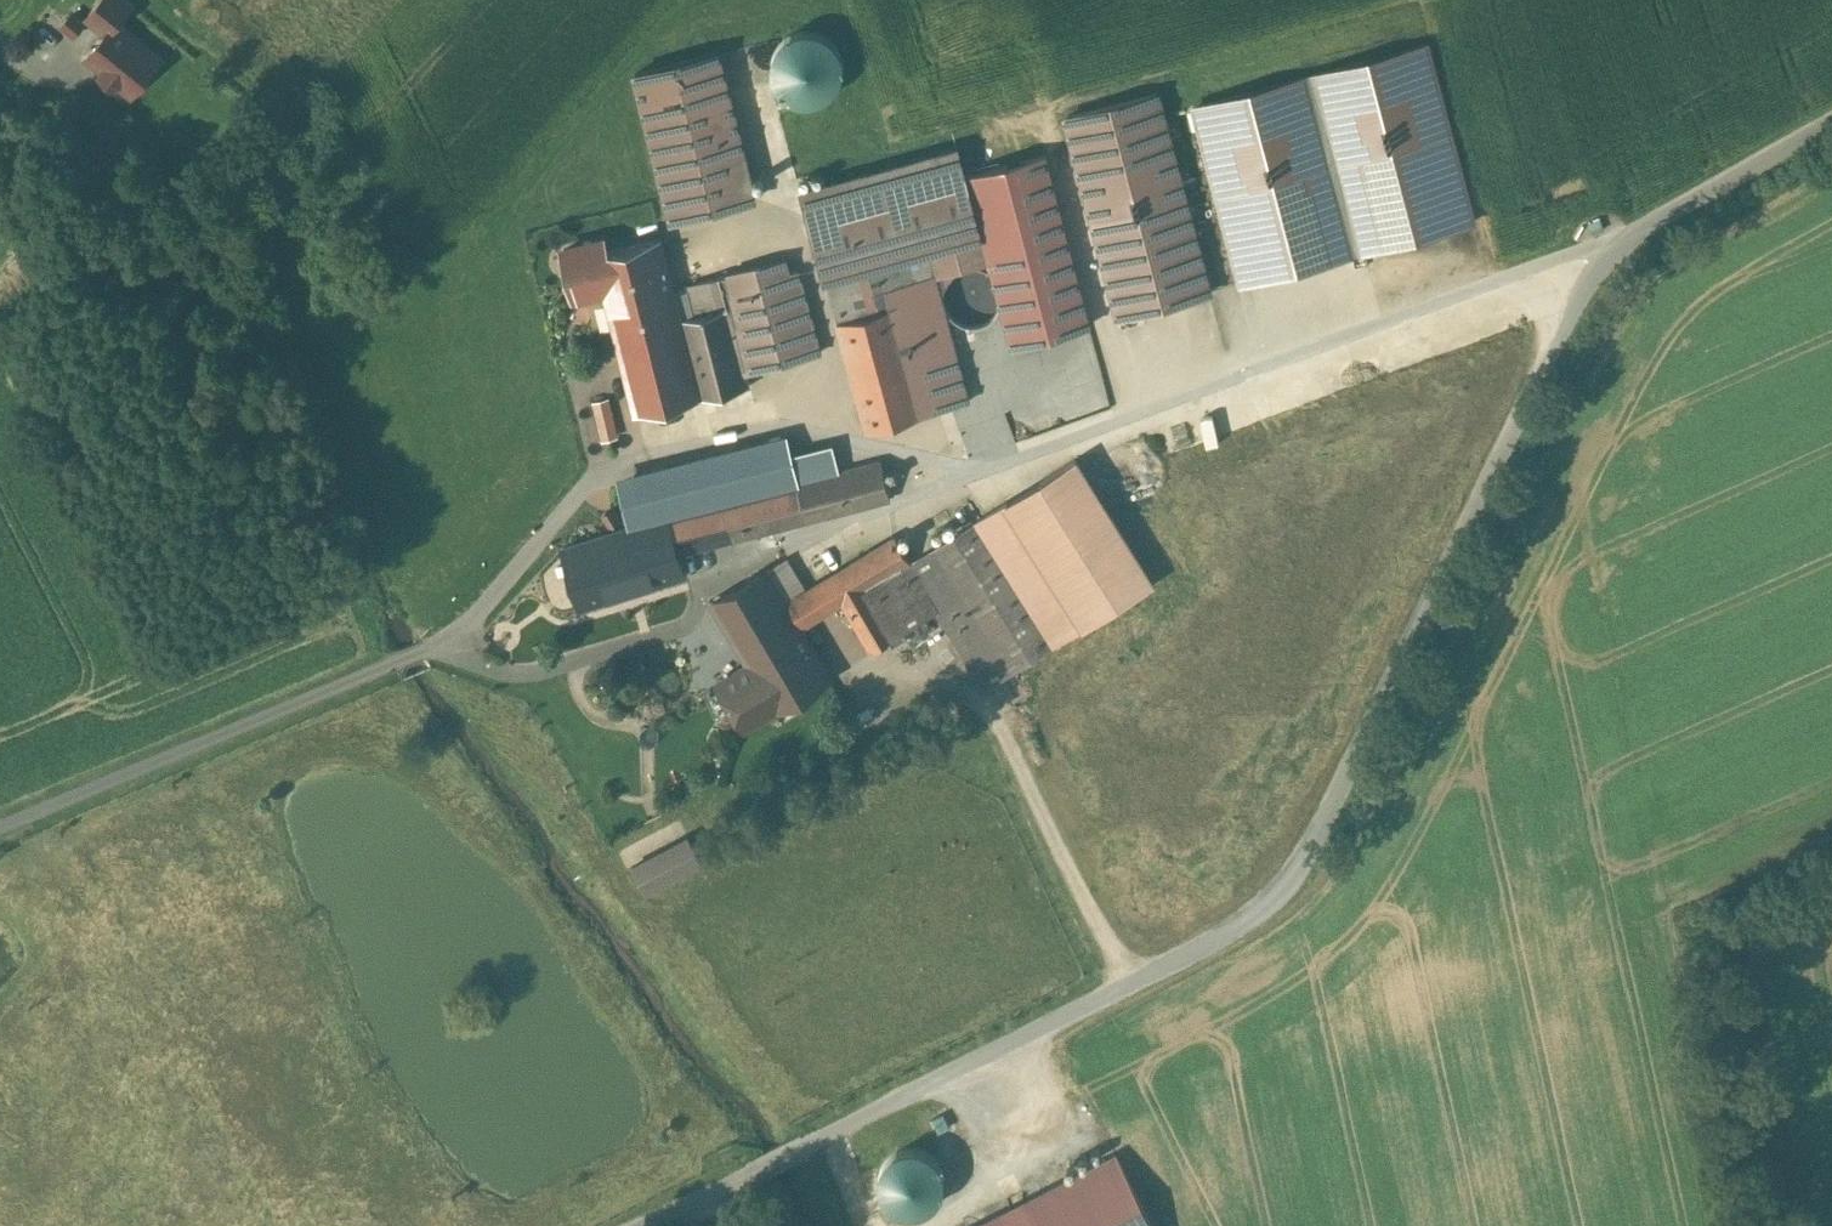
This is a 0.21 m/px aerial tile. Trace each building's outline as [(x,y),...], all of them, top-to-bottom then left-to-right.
[(82,21),(83,21),(87,16),(106,32),(114,22),(116,23),(131,4),(126,0),(99,0),(82,21)] [(82,21),(71,12),(62,24),(73,33),(83,21),(82,21)] [(116,23),(114,22),(106,32),(87,56),(103,69),(100,73),(115,85),(121,77),(135,88),(159,58),(116,23)] [(808,27),(801,28),(796,30),(791,33),(788,36),(785,38),(783,41),(780,44),(778,48),(776,53),(775,59),(775,64),(775,68),(776,73),(778,78),(781,83),(784,87),(787,90),(790,93),(795,95),(800,98),(806,99),(812,100),(819,99),(824,97),(829,95),(832,93),(836,90),(840,86),(843,81),(846,75),(847,71),(847,67),(848,62),(847,57),(846,54),(845,50),(844,47),(841,43),(838,39),(835,36),(829,32),(824,29),(818,28),(811,27),(808,27)] [(1429,32),(1306,65),(1355,247),(1479,214),(1429,32)] [(718,50),(635,71),(672,217),(755,196),(718,50)] [(1355,247),(1306,65),(1188,97),(1237,279),(1355,247)] [(1156,90),(1066,114),(1119,314),(1209,290),(1156,90)] [(1045,152),(969,172),(996,275),(1002,300),(1013,342),(1089,322),(1045,152)] [(964,174),(808,216),(824,276),(829,275),(829,274),(980,234),(964,174)] [(980,234),(829,274),(829,275),(840,318),(838,318),(867,425),(969,397),(935,275),(957,269),(974,265),(987,261),(980,234)] [(660,237),(606,250),(603,238),(563,248),(574,293),(605,286),(617,332),(680,316),(660,237)] [(680,316),(617,332),(636,409),(749,383),(746,368),(821,348),(799,266),(771,273),(767,260),(694,279),(702,311),(680,316)] [(617,434),(611,410),(597,414),(603,437),(617,434)] [(786,433),(642,469),(644,477),(620,483),(630,523),(665,514),(798,482),(797,479),(786,433)] [(1075,456),(978,517),(1043,620),(1038,623),(1051,645),(1153,581),(1075,456)] [(798,482),(665,514),(665,516),(676,550),(890,496),(881,458),(797,479),(798,482)] [(614,528),(626,524),(621,506),(609,509),(614,528)] [(665,516),(564,546),(581,602),(682,571),(676,550),(665,516)] [(1038,623),(973,520),(934,545),(937,549),(926,555),(1001,676),(1051,645),(1038,623)] [(895,535),(806,589),(786,557),(767,568),(800,624),(842,598),(872,647),(937,609),(938,608),(912,564),(895,535)] [(1001,676),(926,555),(912,564),(938,608),(937,609),(985,686),(1001,676)] [(800,624),(767,568),(713,600),(713,599),(712,600),(750,664),(747,665),(754,678),(728,692),(746,722),(828,673),(800,624)] [(704,833),(636,858),(648,889),(716,864),(704,833)] [(962,1225),(1157,1225),(1117,1147),(962,1225)] [(907,1148),(903,1149),(900,1150),(896,1152),(892,1154),(889,1157),(886,1161),(884,1164),(882,1167),(881,1171),(880,1176),(879,1180),(880,1185),(881,1188),(882,1191),(883,1195),(885,1197),(888,1201),(892,1205),(897,1208),(902,1210),(908,1211),(913,1211),(918,1210),(923,1209),(928,1206),(932,1203),(935,1200),(938,1196),(940,1191),(942,1187),(942,1184),(943,1178),(942,1173),(941,1168),(938,1163),(935,1158),(932,1156),(929,1154),(925,1151),(920,1149),(914,1148),(910,1148),(907,1148)]
